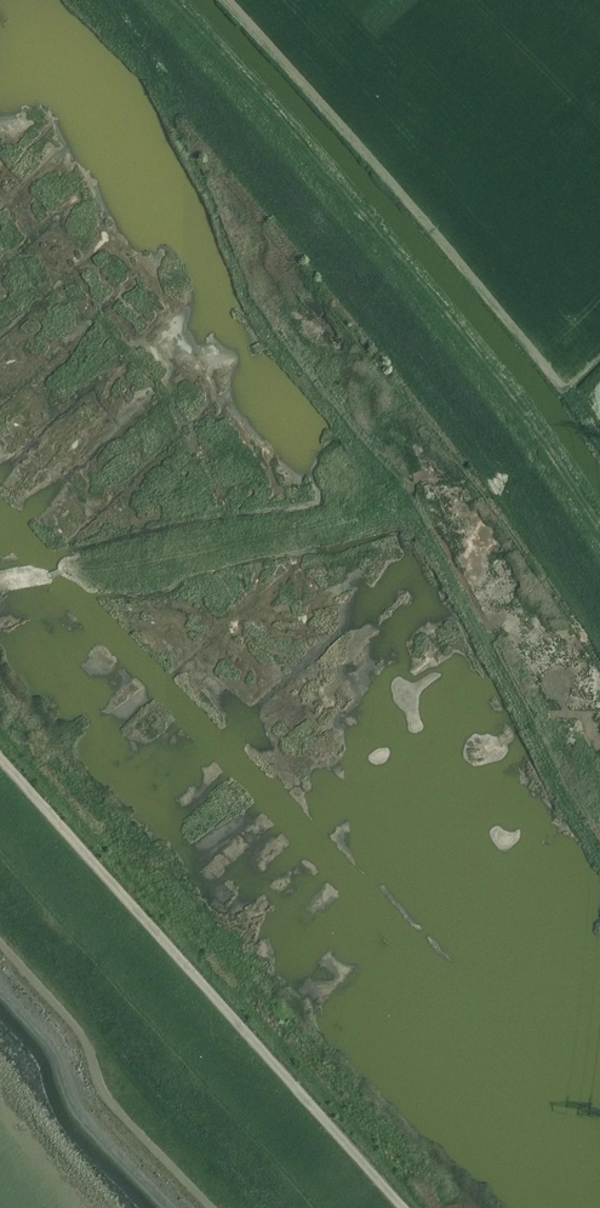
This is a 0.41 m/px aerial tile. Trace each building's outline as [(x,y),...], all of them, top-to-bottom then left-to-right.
[(155,353),(162,350),(158,340),(151,342),(155,353)]
